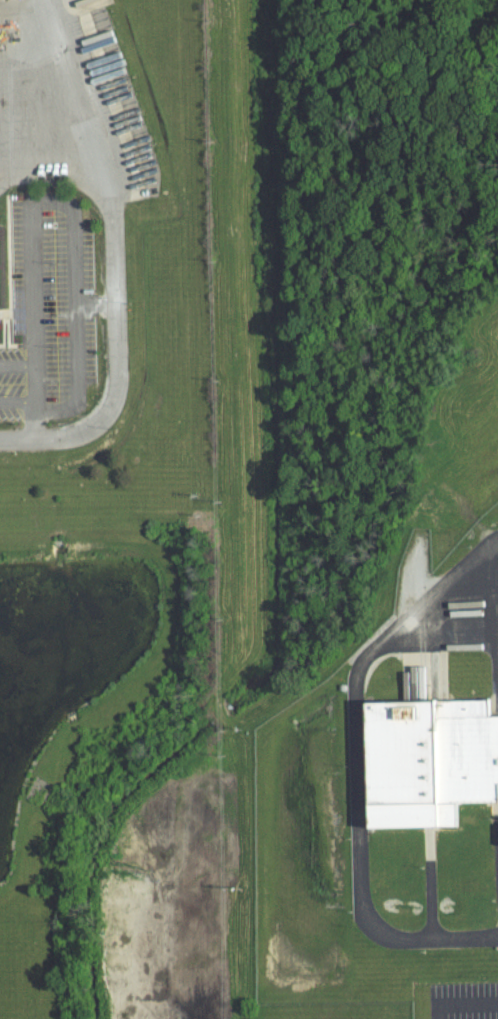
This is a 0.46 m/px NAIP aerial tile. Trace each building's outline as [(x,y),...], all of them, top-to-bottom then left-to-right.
[(460,826),(460,804),(497,803),(497,717),(493,717),(492,700),(373,702),(376,827),(460,826)]
